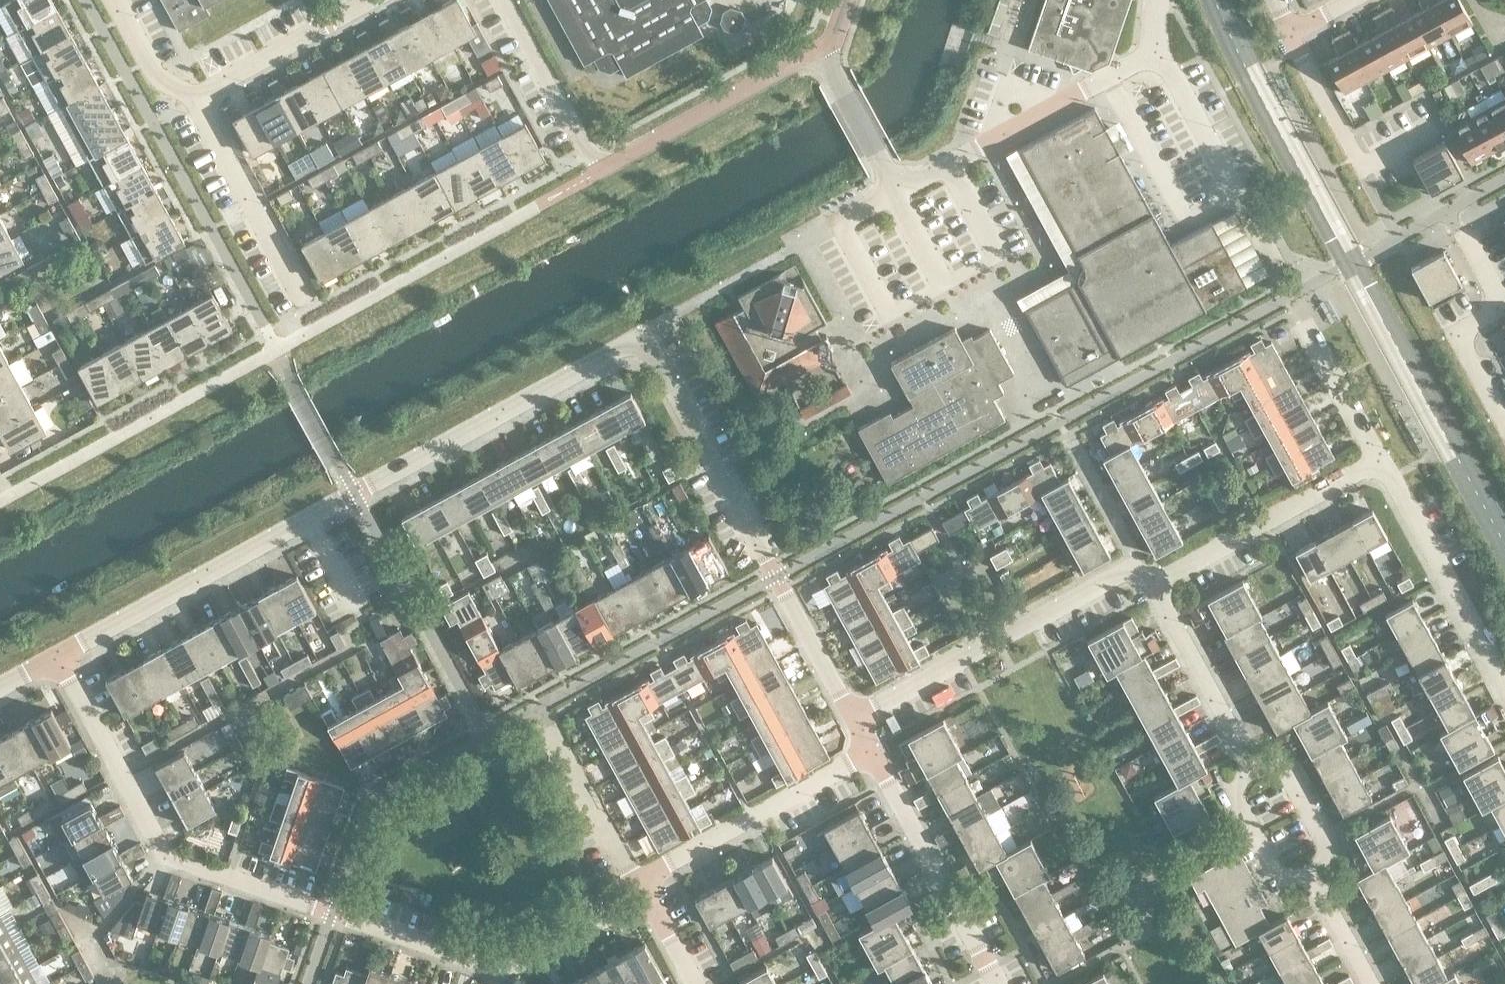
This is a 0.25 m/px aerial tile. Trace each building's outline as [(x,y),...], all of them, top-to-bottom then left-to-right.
[(52,0),(7,0),(3,2),(17,28),(56,7),(52,0)] [(178,30),(209,13),(204,5),(213,0),(161,0),(178,30)] [(430,11),(433,9),(452,44),(467,37),(477,55),(491,48),(476,22),(471,25),(458,0),(451,0),(439,7),(435,0),(423,0),(430,11)] [(584,63),(596,56),(602,67),(608,69),(618,63),(625,76),(632,72),(703,34),(696,21),(707,15),(709,9),(704,0),(549,0),(584,63)] [(1028,48),(1070,63),(1073,70),(1081,67),(1092,70),(1109,62),(1130,0),(1044,0),(1028,48)] [(1431,0),(1420,0),(1424,8),(1411,14),(1428,46),(1450,35),(1431,0)] [(1450,35),(1472,22),(1460,0),(1431,0),(1450,35)] [(400,10),(408,23),(411,22),(430,57),(452,44),(433,9),(430,11),(417,18),(409,5),(400,10)] [(1390,6),(1382,10),(1408,58),(1428,46),(1411,14),(1399,21),(1390,6)] [(70,33),(56,7),(17,28),(32,54),(70,33)] [(742,10),(741,10),(737,12),(733,10),(725,14),(723,20),(727,28),(732,29),(734,28),(734,32),(742,28),(746,17),(742,10)] [(1408,58),(1382,10),(1373,15),(1382,31),(1369,38),(1387,69),(1408,58)] [(378,22),(385,35),(389,34),(408,69),(430,57),(411,22),(408,23),(394,31),(387,17),(378,22)] [(356,34),(363,48),(367,46),(386,81),(408,69),(389,34),(385,35),(372,43),(365,29),(356,34)] [(1348,29),(1340,33),(1366,81),(1387,69),(1369,38),(1357,44),(1348,29)] [(85,59),(70,33),(32,54),(46,80),(85,59)] [(1366,81),(1340,33),(1331,38),(1340,54),(1326,61),(1343,93),(1366,81)] [(1488,53),(1481,40),(1471,46),(1478,59),(1488,53)] [(333,46),(341,60),(345,58),(364,93),(386,81),(367,46),(363,48),(350,55),(343,41),(333,46)] [(311,58),(318,72),(322,70),(341,105),(364,93),(345,58),(341,60),(328,67),(320,53),(311,58)] [(498,66),(491,53),(478,60),(485,74),(498,66)] [(1500,71),(1493,58),(1486,62),(1493,75),(1500,71)] [(99,85),(85,59),(46,80),(60,106),(99,85)] [(1493,75),(1486,62),(1479,66),(1486,79),(1487,79),(1493,75)] [(289,71),(296,84),(300,82),(319,117),(341,105),(322,70),(318,72),(305,79),(298,66),(289,71)] [(8,73),(1,77),(7,88),(14,84),(8,73)] [(503,83),(498,74),(484,82),(489,91),(503,83)] [(1291,105),(1297,101),(1284,75),(1277,79),(1291,105)] [(267,82),(274,96),(278,94),(297,129),(319,117),(300,82),(296,84),(283,91),(276,77),(267,82)] [(1464,91),(1457,78),(1450,82),(1457,94),(1464,91)] [(1407,87),(1404,81),(1396,85),(1404,100),(1424,89),(1420,81),(1407,87)] [(437,86),(436,92),(440,99),(450,93),(444,82),(437,86)] [(1457,94),(1450,82),(1443,86),(1450,98),(1457,94)] [(18,91),(14,84),(7,88),(11,95),(18,91)] [(113,111),(99,85),(60,106),(74,132),(113,111)] [(461,113),(483,101),(475,87),(466,92),(471,101),(458,108),(461,113)] [(245,94),(252,108),(256,106),(275,141),(297,129),(278,94),(274,96),(261,103),(254,89),(245,94)] [(431,92),(424,95),(427,100),(433,97),(431,92)] [(471,101),(466,92),(453,99),(458,108),(471,101)] [(418,111),(409,95),(398,102),(406,117),(418,111)] [(418,111),(426,106),(421,96),(412,101),(418,111)] [(2,97),(0,99),(0,114),(1,115),(9,110),(2,97)] [(1488,107),(1504,139),(1504,98),(1488,107)] [(458,108),(453,99),(441,106),(445,115),(458,108)] [(232,102),(226,105),(217,110),(229,131),(237,126),(252,154),(275,141),(256,106),(252,108),(239,116),(232,102)] [(24,123),(36,117),(29,106),(18,112),(24,123)] [(394,110),(393,116),(396,122),(406,117),(400,107),(394,110)] [(1019,148),(1021,151),(1033,174),(1030,184),(1041,187),(1083,264),(1081,265),(1080,268),(1079,269),(1078,272),(1078,274),(1077,275),(1077,277),(1078,280),(1025,309),(1066,384),(1129,350),(1132,349),(1131,349),(1161,333),(1163,332),(1192,316),(1195,315),(1195,314),(1247,286),(1246,285),(1267,273),(1233,210),(1212,222),(1211,221),(1169,244),(1165,235),(1164,233),(1163,233),(1116,146),(1119,136),(1109,133),(1095,107),(1019,148)] [(1488,107),(1470,117),(1489,153),(1504,144),(1504,139),(1488,107)] [(127,137),(113,111),(74,132),(89,158),(127,137)] [(426,125),(421,116),(409,123),(413,132),(426,125)] [(1489,153),(1470,117),(1451,128),(1470,163),(1489,153)] [(25,126),(30,134),(41,128),(36,119),(25,126)] [(373,122),(370,129),(374,135),(384,129),(378,119),(373,122)] [(413,132),(409,123),(396,130),(400,139),(413,132)] [(544,158),(525,123),(502,135),(521,170),(544,158)] [(353,126),(340,134),(348,148),(361,141),(353,126)] [(27,141),(20,129),(11,134),(18,146),(27,141)] [(521,170),(502,135),(480,147),(499,182),(521,170)] [(142,163),(127,137),(89,158),(103,184),(142,163)] [(34,154),(27,141),(18,146),(25,159),(34,154)] [(381,149),(377,141),(364,147),(369,156),(381,149)] [(334,157),(326,142),(310,151),(318,166),(334,157)] [(1413,159),(1430,192),(1451,181),(1453,175),(1460,171),(1462,175),(1462,174),(1445,142),(1413,159)] [(369,156),(364,147),(351,154),(356,163),(369,156)] [(499,182),(480,147),(458,159),(477,194),(499,182)] [(318,166),(310,151),(287,163),(296,178),(318,166)] [(477,194),(458,159),(435,172),(454,206),(477,194)] [(156,189),(142,163),(103,184),(117,210),(156,189)] [(338,173),(333,165),(320,172),(325,180),(338,173)] [(325,180),(320,172),(307,179),(312,187),(325,180)] [(454,206),(435,172),(413,184),(432,218),(454,206)] [(51,185),(44,173),(35,178),(42,190),(51,185)] [(54,178),(59,187),(67,183),(62,173),(54,178)] [(432,218),(413,184),(391,196),(410,231),(432,218)] [(58,199),(51,185),(42,190),(49,203),(58,199)] [(170,214),(156,189),(117,210),(131,236),(170,214)] [(294,198),(289,189),(276,196),(280,205),(294,198)] [(410,231),(391,196),(369,208),(388,243),(410,231)] [(388,243),(369,208),(347,220),(366,255),(388,243)] [(184,240),(170,214),(131,236),(145,262),(184,240)] [(75,229),(68,217),(59,222),(66,234),(75,229)] [(0,218),(0,242),(10,236),(0,218)] [(366,255),(347,220),(325,232),(344,267),(366,255)] [(344,267),(325,232),(302,244),(321,279),(344,267)] [(10,236),(0,242),(0,272),(23,259),(10,236)] [(96,254),(107,248),(103,241),(97,240),(90,243),(96,254)] [(191,256),(186,247),(172,254),(177,263),(191,256)] [(1461,282),(1443,250),(1442,250),(1444,254),(1437,258),(1431,256),(1410,268),(1428,300),(1461,282)] [(159,273),(154,264),(142,271),(146,280),(159,273)] [(146,280),(142,271),(128,278),(133,287),(146,280)] [(776,276),(738,296),(744,307),(735,313),(734,311),(716,322),(757,397),(786,381),(782,374),(791,369),(791,368),(797,364),(797,365),(833,346),(826,334),(821,337),(816,327),(826,322),(805,284),(802,286),(778,279),(776,276)] [(149,285),(135,292),(143,307),(157,299),(149,285)] [(115,297),(110,288),(97,295),(102,304),(115,297)] [(221,310),(212,293),(189,306),(208,340),(231,328),(221,310)] [(102,304),(97,295),(84,302),(89,311),(102,304)] [(111,318),(124,311),(116,297),(103,304),(111,318)] [(44,316),(37,303),(28,308),(35,321),(44,316)] [(208,340),(189,306),(167,318),(186,352),(208,340)] [(71,321),(66,312),(53,319),(58,328),(71,321)] [(51,329),(44,316),(35,321),(42,333),(51,329)] [(186,352),(167,318),(145,330),(164,365),(186,352)] [(883,420),(881,415),(858,428),(887,482),(1005,418),(994,397),(1004,391),(998,381),(1014,372),(990,328),(973,338),(976,344),(967,349),(955,327),(890,362),(913,404),(883,420)] [(164,365),(145,330),(123,342),(142,377),(164,365)] [(1254,351),(1228,365),(1239,384),(1282,361),(1271,341),(1265,345),(1261,337),(1250,343),(1254,351)] [(142,377),(123,342),(101,354),(120,389),(142,377)] [(0,347),(0,367),(8,362),(0,347)] [(68,360),(61,347),(52,352),(59,365),(68,360)] [(120,389),(101,354),(78,367),(97,402),(120,389)] [(75,372),(68,360),(59,365),(66,377),(75,372)] [(1292,380),(1282,361),(1239,384),(1240,385),(1229,391),(1234,400),(1245,394),(1250,403),(1292,380)] [(8,362),(0,367),(0,397),(21,385),(8,362)] [(1240,385),(1239,384),(1228,365),(1203,379),(1199,372),(1188,377),(1192,385),(1186,388),(1197,408),(1229,391),(1240,385)] [(1302,397),(1292,380),(1250,403),(1255,412),(1244,418),(1249,428),(1303,398),(1302,397)] [(1168,397),(1143,411),(1154,432),(1197,408),(1186,388),(1179,391),(1175,384),(1165,390),(1168,397)] [(21,385),(0,397),(0,425),(33,407),(21,385)] [(92,404),(85,391),(76,396),(83,409),(92,404)] [(646,419),(631,392),(611,403),(626,430),(646,419)] [(1313,417),(1303,398),(1249,428),(1254,437),(1265,431),(1271,441),(1313,417)] [(626,430),(611,403),(592,413),(607,440),(626,430)] [(33,407),(0,425),(0,431),(10,449),(45,430),(33,407)] [(1154,432),(1143,411),(1117,425),(1113,418),(1102,424),(1106,431),(1100,434),(1110,454),(1130,444),(1154,432)] [(607,440),(592,413),(573,423),(588,450),(607,440)] [(1324,436),(1313,417),(1271,441),(1276,450),(1265,456),(1270,466),(1324,436)] [(588,450),(573,423),(554,434),(569,461),(588,450)] [(569,461),(554,434),(536,444),(550,471),(569,461)] [(1227,440),(1233,451),(1243,445),(1238,435),(1227,440)] [(1334,456),(1324,436),(1270,466),(1275,475),(1286,469),(1292,479),(1334,456)] [(1203,447),(1208,456),(1220,449),(1215,441),(1203,447)] [(606,448),(612,459),(620,455),(614,443),(606,448)] [(550,471),(536,444),(516,455),(531,482),(550,471)] [(1110,454),(1103,457),(1114,477),(1140,463),(1130,444),(1110,454)] [(1198,450),(1186,456),(1191,465),(1203,458),(1198,450)] [(531,482),(516,455),(497,465),(512,492),(531,482)] [(627,467),(620,455),(612,459),(619,471),(627,467)] [(1191,465),(1186,456),(1174,463),(1179,472),(1191,465)] [(1033,471),(1007,485),(1018,506),(1042,493),(1041,492),(1061,481),(1060,481),(1050,462),(1044,465),(1040,458),(1029,464),(1033,471)] [(1246,467),(1250,473),(1259,468),(1255,462),(1246,467)] [(1151,482),(1140,463),(1114,477),(1124,496),(1151,482)] [(568,468),(574,480),(583,476),(576,464),(568,468)] [(512,492),(497,465),(478,476),(493,502),(512,492)] [(677,476),(671,465),(662,469),(669,481),(677,476)] [(493,502),(478,476),(459,486),(474,513),(493,502)] [(589,487),(583,476),(574,480),(580,492),(589,487)] [(1068,476),(1060,481),(1061,481),(1041,492),(1042,493),(1052,511),(1079,496),(1068,476)] [(1222,492),(1215,480),(1206,485),(1213,497),(1222,492)] [(687,495),(680,482),(672,487),(679,500),(687,495)] [(1161,501),(1151,482),(1124,496),(1134,515),(1161,501)] [(529,489),(536,501),(545,497),(538,485),(529,489)] [(1018,506),(1007,485),(981,499),(977,492),(967,498),(971,505),(964,509),(971,521),(976,529),(1018,506)] [(474,513),(459,486),(440,496),(455,523),(474,513)] [(1228,504),(1222,492),(1213,497),(1219,509),(1228,504)] [(455,523),(440,496),(421,507),(436,534),(455,523)] [(1089,515),(1079,496),(1052,511),(1062,530),(1089,515)] [(551,508),(545,497),(536,501),(542,513),(551,508)] [(1171,520),(1161,501),(1134,515),(1145,534),(1171,520)] [(491,510),(498,522),(507,517),(500,506),(491,510)] [(436,534),(421,507),(402,517),(416,545),(436,534)] [(971,521),(964,509),(942,521),(949,534),(967,524),(971,521)] [(1387,536),(1372,509),(1352,520),(1367,547),(1387,536)] [(1099,534),(1089,515),(1062,530),(1072,549),(1099,534)] [(513,529),(507,517),(498,522),(504,534),(513,529)] [(1182,539),(1171,520),(1145,534),(1155,554),(1182,539)] [(1367,547),(1352,520),(1334,530),(1349,557),(1367,547)] [(648,526),(655,539),(664,534),(657,521),(648,526)] [(1003,532),(999,525),(991,529),(995,536),(1003,532)] [(932,526),(931,527),(910,538),(916,551),(922,548),(939,539),(932,526)] [(1349,557),(1334,530),(1315,540),(1329,568),(1349,557)] [(671,548),(664,534),(655,539),(663,553),(671,548)] [(1110,554),(1099,534),(1072,549),(1083,569),(1110,554)] [(728,570),(709,535),(689,545),(708,581),(728,570)] [(867,562),(877,582),(878,582),(888,577),(921,559),(916,551),(910,538),(903,542),(899,535),(889,541),(893,548),(867,562)] [(1329,568),(1315,540),(1295,551),(1310,578),(1329,568)] [(611,546),(618,560),(626,555),(619,542),(611,546)] [(708,581),(689,545),(670,556),(689,591),(708,581)] [(1006,547),(998,551),(1005,563),(1013,559),(1006,547)] [(1005,563),(998,551),(990,556),(997,568),(1005,563)] [(475,559),(479,567),(491,561),(486,553),(475,559)] [(634,569),(626,555),(618,560),(625,573),(634,569)] [(689,591),(670,556),(651,566),(670,601),(689,591)] [(495,569),(491,561),(479,567),(484,576),(495,569)] [(572,567),(580,581),(588,576),(581,562),(572,567)] [(877,582),(867,562),(841,576),(837,569),(826,575),(830,582),(824,585),(835,605),(877,582)] [(670,601),(651,566),(632,576),(652,611),(670,601)] [(1008,569),(1000,574),(1006,585),(1014,581),(1008,569)] [(501,574),(486,581),(491,589),(505,581),(501,574)] [(316,610),(297,575),(277,586),(297,621),(316,610)] [(596,589),(588,576),(580,581),(587,594),(596,589)] [(652,611),(632,576),(614,587),(633,622),(652,611)] [(1414,585),(1409,576),(1397,582),(1402,591),(1414,585)] [(893,586),(888,577),(878,582),(877,582),(835,605),(845,624),(888,601),(882,592),(893,586)] [(1262,614),(1243,579),(1190,608),(1193,613),(1189,614),(1194,625),(1205,619),(1207,625),(1218,619),(1226,633),(1259,616),(1262,614)] [(447,580),(438,585),(445,597),(453,592),(447,580)] [(509,590),(505,581),(491,589),(496,597),(509,590)] [(1021,593),(1014,581),(1006,585),(1012,597),(1021,593)] [(534,588),(542,601),(550,597),(543,583),(534,588)] [(297,621),(277,586),(258,596),(277,631),(297,621)] [(633,622),(614,587),(594,597),(613,632),(633,622)] [(1383,590),(1371,597),(1376,605),(1387,599),(1383,590)] [(492,634),(469,591),(448,602),(452,609),(444,613),(450,624),(458,619),(472,645),(492,634)] [(277,631),(258,596),(239,606),(259,641),(277,631)] [(558,610),(550,597),(542,601),(549,615),(558,610)] [(613,632),(594,597),(575,608),(594,643),(613,632)] [(1313,610),(1306,597),(1298,601),(1305,615),(1313,610)] [(1376,605),(1371,597),(1359,603),(1364,612),(1376,605)] [(1386,613),(1396,633),(1423,618),(1412,599),(1386,613)] [(893,611),(888,601),(845,624),(855,643),(909,614),(904,605),(893,611)] [(259,641),(239,606),(220,617),(239,652),(259,641)] [(594,643),(575,608),(556,618),(575,653),(594,643)] [(1321,624),(1313,610),(1305,615),(1312,629),(1321,624)] [(913,623),(909,614),(855,643),(865,662),(908,639),(903,629),(913,623)] [(1338,615),(1326,621),(1331,630),(1343,623),(1338,615)] [(1140,630),(1131,616),(1087,640),(1106,675),(1116,670),(1115,670),(1144,654),(1159,646),(1156,642),(1160,640),(1155,630),(1150,632),(1145,635),(1142,629),(1140,630)] [(1226,633),(1223,634),(1234,654),(1269,635),(1259,616),(1226,633)] [(239,652),(220,617),(201,627),(220,662),(239,652)] [(575,653),(556,618),(537,628),(557,663),(575,653)] [(740,632),(714,646),(725,665),(768,642),(757,622),(750,626),(746,618),(735,624),(740,632)] [(1434,637),(1423,618),(1396,633),(1407,652),(1434,637)] [(220,662),(201,627),(182,638),(202,673),(220,662)] [(379,639),(397,672),(403,683),(424,672),(410,645),(417,642),(411,630),(404,634),(400,628),(379,639)] [(557,663),(537,628),(518,639),(537,674),(557,663)] [(346,644),(338,630),(330,635),(337,649),(346,644)] [(500,649),(492,634),(472,645),(486,671),(479,675),(484,686),(492,682),(495,688),(514,678),(515,677),(499,649),(500,649)] [(1280,654),(1269,635),(1234,654),(1245,673),(1280,654)] [(1334,648),(1327,635),(1319,640),(1326,653),(1334,648)] [(1444,656),(1434,637),(1407,652),(1417,671),(1444,656)] [(202,673),(182,638),(163,648),(182,683),(202,673)] [(537,674),(518,639),(500,649),(499,649),(515,677),(514,678),(518,684),(537,674)] [(914,649),(908,639),(865,662),(876,682),(930,652),(924,643),(914,649)] [(778,661),(768,642),(725,665),(725,666),(714,672),(719,681),(730,675),(735,684),(778,661)] [(1349,643),(1341,648),(1347,659),(1356,655),(1349,643)] [(725,666),(725,665),(714,646),(688,660),(684,652),(673,658),(677,666),(671,669),(682,689),(687,687),(714,672),(725,666)] [(182,683),(163,648),(144,658),(164,693),(182,683)] [(1342,662),(1334,648),(1326,653),(1333,666),(1342,662)] [(1359,653),(1364,663),(1373,659),(1367,649),(1359,653)] [(307,654),(294,661),(298,670),(312,662),(307,654)] [(1115,670),(1116,670),(1126,689),(1154,673),(1156,676),(1168,670),(1164,663),(1152,669),(1144,654),(1115,670)] [(1290,673),(1280,654),(1245,673),(1255,692),(1290,673)] [(254,668),(246,655),(238,659),(245,673),(254,668)] [(1362,667),(1356,655),(1347,659),(1354,671),(1362,667)] [(1180,664),(1176,656),(1164,663),(1168,670),(1180,664)] [(1454,675),(1444,656),(1417,671),(1427,690),(1454,675)] [(164,693),(144,658),(125,669),(145,704),(164,693)] [(298,670),(294,661),(280,669),(285,677),(298,670)] [(788,680),(778,661),(735,684),(740,694),(730,700),(735,709),(788,680)] [(628,693),(639,712),(639,713),(650,707),(682,689),(671,669),(665,672),(661,665),(650,671),(654,678),(628,693)] [(261,682),(254,668),(245,673),(252,686),(261,682)] [(145,704),(125,669),(106,679),(125,715),(145,704)] [(427,726),(403,683),(397,672),(388,677),(395,688),(385,693),(408,736),(427,726)] [(437,697),(424,672),(403,683),(427,726),(447,714),(444,708),(451,704),(445,693),(437,697)] [(1154,673),(1126,689),(1136,707),(1165,692),(1156,676),(1154,673)] [(1300,692),(1290,673),(1255,692),(1265,711),(1300,692)] [(216,689),(208,675),(200,680),(207,694),(216,689)] [(1465,694),(1454,675),(1427,690),(1438,709),(1465,694)] [(1355,686),(1350,677),(1336,685),(1341,693),(1355,686)] [(799,699),(788,680),(735,709),(740,718),(751,712),(756,722),(799,699)] [(1390,681),(1378,687),(1382,695),(1394,689),(1390,681)] [(312,696),(305,683),(283,695),(290,708),(312,696)] [(369,687),(360,692),(390,746),(408,736),(385,693),(375,698),(369,687)] [(1382,695),(1378,687),(1366,694),(1371,702),(1382,695)] [(223,702),(216,689),(207,694),(214,707),(223,702)] [(390,746),(360,692),(351,697),(357,708),(347,714),(371,756),(390,746)] [(1173,707),(1165,692),(1136,707),(1146,727),(1175,711),(1177,714),(1189,708),(1185,700),(1173,707)] [(1310,710),(1300,692),(1265,711),(1276,730),(1311,711),(1310,710)] [(639,712),(628,693),(602,707),(598,699),(587,705),(591,713),(585,716),(596,736),(639,712)] [(1200,702),(1196,694),(1185,700),(1189,708),(1200,702)] [(1475,713),(1465,694),(1438,709),(1448,728),(1475,713)] [(809,718),(799,699),(756,722),(761,732),(750,738),(755,747),(809,718)] [(1328,701),(1310,710),(1311,711),(1276,730),(1278,734),(1273,737),(1279,747),(1290,741),(1292,746),(1303,740),(1311,755),(1340,739),(1347,736),(1328,701)] [(979,702),(972,706),(976,713),(983,709),(979,702)] [(1492,704),(1475,713),(1448,728),(1439,732),(1459,768),(1494,748),(1486,733),(1497,727),(1494,722),(1499,718),(1503,716),(1498,706),(1494,708),(1492,704)] [(654,716),(650,707),(639,713),(639,712),(596,736),(606,755),(649,732),(644,722),(654,716)] [(331,708),(322,714),(351,767),(371,756),(347,714),(337,719),(331,708)] [(71,744),(52,709),(32,720),(51,755),(71,744)] [(1175,711),(1146,727),(1157,745),(1185,730),(1177,714),(1175,711)] [(1399,714),(1391,719),(1397,731),(1406,726),(1399,714)] [(194,716),(180,723),(185,732),(198,724),(194,716)] [(819,737),(809,718),(755,747),(760,756),(771,750),(777,760),(819,737)] [(963,754),(943,719),(899,743),(907,758),(905,759),(908,765),(898,770),(904,780),(907,777),(910,782),(927,773),(956,757),(963,754)] [(51,755),(32,720),(13,731),(32,766),(51,755)] [(185,732),(180,723),(166,731),(171,739),(185,732)] [(1386,723),(1378,728),(1384,739),(1392,735),(1386,723)] [(1412,738),(1406,726),(1397,731),(1404,743),(1412,738)] [(1194,745),(1185,730),(1157,745),(1167,764),(1196,749),(1198,753),(1209,746),(1205,739),(1194,745)] [(13,731),(0,738),(0,752),(13,776),(32,766),(13,731)] [(654,741),(649,732),(606,755),(617,774),(670,744),(665,736),(654,741)] [(1221,740),(1217,732),(1205,739),(1209,746),(1221,740)] [(241,744),(235,733),(227,738),(233,749),(241,744)] [(1399,747),(1392,735),(1384,739),(1390,751),(1399,747)] [(155,737),(141,745),(146,753),(159,745),(155,737)] [(830,756),(819,737),(777,760),(782,770),(771,776),(777,786),(830,756)] [(675,751),(685,746),(681,739),(671,744),(675,751)] [(1340,739),(1311,755),(1321,774),(1350,758),(1340,739)] [(77,760),(88,754),(81,740),(69,746),(77,760)] [(248,756),(241,744),(233,749),(239,761),(248,756)] [(675,754),(670,744),(617,774),(627,793),(669,769),(664,759),(675,754)] [(1196,749),(1167,764),(1177,783),(1197,773),(1206,768),(1198,753),(1196,749)] [(156,766),(166,785),(195,770),(185,750),(156,766)] [(13,776),(0,752),(0,795),(18,785),(13,776)] [(1498,755),(1462,774),(1481,809),(1490,805),(1490,804),(1504,796),(1504,768),(1498,755)] [(927,773),(935,787),(937,792),(966,776),(956,757),(927,773)] [(1361,777),(1350,758),(1321,774),(1332,793),(1361,777)] [(1131,774),(1133,769),(1129,761),(1118,767),(1124,778),(1131,774)] [(344,787),(286,767),(283,778),(295,782),(291,792),(337,808),(344,787)] [(1209,772),(1206,768),(1197,773),(1177,783),(1154,796),(1173,831),(1208,812),(1200,797),(1211,791),(1208,786),(1214,783),(1214,782),(1218,780),(1212,770),(1209,772)] [(675,779),(669,769),(627,793),(632,802),(637,811),(691,782),(686,773),(675,779)] [(206,789),(195,770),(166,785),(177,804),(206,789)] [(1408,783),(1403,775),(1392,781),(1396,790),(1408,783)] [(976,795),(966,776),(937,792),(935,787),(924,793),(929,802),(940,797),(947,811),(976,795)] [(1371,797),(1361,777),(1332,793),(1343,812),(1371,797)] [(83,781),(69,788),(74,796),(87,789),(83,781)] [(696,791),(691,782),(637,811),(647,830),(690,807),(685,797),(696,791)] [(1439,789),(1448,805),(1461,798),(1453,782),(1439,789)] [(74,796),(69,788),(55,795),(60,804),(74,796)] [(216,809),(206,789),(177,804),(188,824),(216,809)] [(337,808),(291,792),(287,803),(276,799),(272,808),(272,809),(330,828),(337,808)] [(929,802),(924,793),(913,799),(918,808),(929,802)] [(276,798),(264,794),(260,804),(272,808),(276,799),(276,798)] [(987,814),(976,795),(947,811),(955,825),(945,831),(950,840),(960,834),(958,830),(987,814)] [(62,817),(90,801),(88,796),(59,811),(62,817)] [(1490,805),(1500,823),(1504,820),(1504,796),(1490,804),(1490,805)] [(44,801),(31,809),(36,817),(49,810),(44,801)] [(62,817),(73,836),(101,820),(103,825),(114,819),(109,810),(98,816),(90,801),(62,817)] [(124,814),(119,804),(109,810),(114,819),(124,814)] [(696,817),(690,807),(647,830),(658,850),(712,821),(707,811),(696,817)] [(1420,817),(1414,807),(1406,812),(1412,822),(1420,817)] [(36,817),(31,809),(18,816),(22,825),(36,817)] [(330,828),(272,809),(269,818),(281,822),(277,833),(323,848),(330,828)] [(869,829),(859,809),(824,828),(834,848),(869,829)] [(997,833),(987,814),(958,830),(960,834),(968,849),(997,833)] [(1354,833),(1362,848),(1355,852),(1352,854),(1354,859),(1344,865),(1349,876),(1354,873),(1356,877),(1385,862),(1409,849),(1390,814),(1354,833)] [(241,821),(232,818),(228,831),(237,834),(241,821)] [(101,820),(73,836),(83,855),(111,839),(103,825),(101,820)] [(880,847),(869,829),(834,848),(845,867),(880,847)] [(950,840),(945,831),(934,837),(939,846),(950,840)] [(323,848),(277,833),(273,844),(262,839),(258,850),(316,870),(323,848)] [(1007,851),(997,833),(968,849),(979,868),(988,863),(988,862),(1007,852),(1007,851)] [(1452,834),(1444,839),(1450,850),(1459,846),(1452,834)] [(17,835),(8,839),(16,853),(24,848),(17,835)] [(1160,836),(1153,839),(1158,847),(1164,844),(1160,836)] [(122,858),(119,854),(111,839),(83,855),(93,874),(122,858)] [(1030,839),(1007,851),(1007,852),(988,862),(988,863),(979,868),(981,872),(977,874),(982,884),(986,881),(987,882),(992,879),(996,885),(1007,879),(1014,893),(1043,877),(1050,874),(1030,839)] [(145,851),(140,842),(130,848),(135,857),(145,851)] [(801,851),(796,843),(783,850),(787,859),(801,851)] [(1465,858),(1459,846),(1450,850),(1457,862),(1465,858)] [(890,866),(880,847),(845,867),(855,885),(890,866)] [(32,862),(24,848),(16,853),(23,866),(32,862)] [(135,857),(130,848),(119,854),(122,858),(93,874),(104,894),(104,902),(111,908),(129,887),(129,880),(132,878),(124,863),(135,857)] [(1448,858),(1443,849),(1431,855),(1436,864),(1448,858)] [(1254,895),(1231,854),(1189,877),(1197,891),(1204,887),(1235,944),(1258,931),(1270,924),(1260,906),(1267,902),(1261,891),(1254,895)] [(1436,864),(1431,855),(1419,862),(1424,870),(1436,864)] [(787,883),(772,856),(753,867),(767,894),(787,883)] [(1385,862),(1356,877),(1367,896),(1396,881),(1385,862)] [(965,864),(953,871),(957,879),(969,873),(965,864)] [(900,885),(890,866),(855,885),(865,905),(900,885)] [(767,894),(753,867),(734,877),(748,904),(767,894)] [(805,871),(796,875),(804,889),(812,884),(805,871)] [(1492,872),(1481,878),(1485,886),(1497,880),(1492,872)] [(45,886),(38,873),(29,877),(37,891),(45,886)] [(181,877),(171,873),(167,885),(177,888),(181,877)] [(748,904),(734,877),(715,888),(729,914),(748,904)] [(1043,877),(1014,893),(1024,912),(1053,896),(1051,892),(1043,877)] [(1485,886),(1481,878),(1469,884),(1473,893),(1485,886)] [(1074,880),(1062,886),(1066,893),(1078,887),(1074,880)] [(1466,892),(1460,880),(1451,885),(1457,896),(1466,892)] [(1406,900),(1396,881),(1367,896),(1377,915),(1406,900)] [(820,898),(812,884),(804,889),(811,902),(820,898)] [(143,902),(136,899),(110,930),(132,937),(138,922),(158,929),(168,898),(173,900),(177,888),(167,885),(163,896),(147,891),(143,902)] [(911,905),(900,885),(865,905),(875,923),(876,924),(901,910),(902,910),(911,905)] [(52,900),(45,886),(37,891),(44,905),(52,900)] [(1066,893),(1062,886),(1051,892),(1053,896),(1024,912),(1035,931),(1064,915),(1055,900),(1066,893)] [(222,891),(212,887),(208,899),(218,902),(222,891)] [(729,914),(715,888),(695,898),(710,925),(729,914)] [(36,892),(29,896),(34,906),(42,902),(36,892)] [(1472,903),(1466,892),(1457,896),(1464,908),(1472,903)] [(168,898),(158,929),(178,936),(189,905),(173,900),(168,898)] [(218,902),(208,899),(204,910),(189,905),(178,936),(198,943),(209,912),(214,914),(218,902)] [(1416,918),(1406,900),(1377,915),(1387,934),(1416,918)] [(263,905),(253,901),(249,913),(259,916),(263,905)] [(74,911),(85,916),(89,907),(78,902),(74,911)] [(1310,902),(1298,909),(1302,917),(1314,910),(1310,902)] [(913,909),(911,905),(902,910),(901,910),(876,924),(875,923),(858,932),(877,968),(884,964),(913,948),(905,933),(915,927),(913,923),(919,919),(924,917),(918,906),(913,909)] [(825,908),(817,913),(825,927),(833,922),(825,908)] [(1494,910),(1485,914),(1492,926),(1500,921),(1494,910)] [(66,924),(58,911),(50,915),(57,929),(66,924)] [(209,912),(198,943),(219,950),(230,919),(214,914),(209,912)] [(259,916),(249,913),(245,924),(230,919),(219,950),(240,957),(250,926),(255,927),(259,916)] [(1072,930),(1064,915),(1035,931),(1045,949),(1074,934),(1076,937),(1087,931),(1083,924),(1072,930)] [(1297,934),(1286,915),(1270,924),(1258,931),(1268,950),(1297,934)] [(0,916),(0,936),(8,931),(0,916)] [(50,917),(39,923),(46,935),(56,929),(50,917)] [(1095,918),(1083,924),(1087,931),(1099,925),(1095,918)] [(1426,937),(1416,918),(1387,934),(1397,953),(1426,937)] [(1500,921),(1492,926),(1498,938),(1504,934),(1504,931),(1500,921)] [(840,936),(833,922),(825,927),(832,940),(840,936)] [(799,923),(787,930),(792,938),(803,932),(799,923)] [(73,938),(66,924),(57,929),(65,943),(73,938)] [(1489,933),(1484,925),(1472,931),(1477,940),(1489,933)] [(240,957),(259,964),(260,964),(268,940),(269,941),(271,933),(255,927),(250,926),(240,957)] [(792,938),(787,930),(775,936),(780,945),(792,938)] [(8,931),(0,936),(0,961),(19,950),(8,931)] [(1477,940),(1472,931),(1460,938),(1465,946),(1477,940)] [(763,933),(752,939),(761,954),(772,948),(763,933)] [(1074,934),(1045,949),(1056,969),(1085,954),(1076,937),(1074,934)] [(1307,953),(1305,949),(1297,934),(1268,950),(1279,969),(1307,953)] [(1333,944),(1329,937),(1317,943),(1321,951),(1333,944)] [(1437,956),(1426,937),(1397,953),(1408,972),(1437,956)] [(259,964),(252,983),(277,983),(283,967),(291,969),(295,958),(287,955),(289,948),(269,941),(268,940),(260,964),(259,964)] [(645,941),(625,952),(643,983),(650,983),(664,976),(645,941)] [(1317,943),(1305,949),(1307,953),(1279,969),(1287,983),(1296,983),(1318,972),(1309,957),(1321,951),(1317,943)] [(753,948),(741,955),(746,963),(758,957),(753,948)] [(923,967),(913,948),(884,964),(894,983),(923,967)] [(86,963),(79,949),(71,953),(78,967),(86,963)] [(19,950),(0,961),(0,983),(2,983),(29,969),(19,950)] [(815,950),(806,955),(813,966),(821,961),(815,950)] [(625,952),(606,963),(618,983),(643,983),(625,952)] [(746,963),(741,955),(729,961),(734,970),(746,963)] [(1437,956),(1408,972),(1414,983),(1432,983),(1447,976),(1447,975),(1437,956)] [(1227,957),(1220,961),(1225,971),(1233,967),(1227,957)] [(165,972),(168,964),(161,961),(158,969),(165,972)] [(827,973),(821,961),(813,966),(819,978),(827,973)] [(94,976),(86,963),(78,967),(85,980),(94,976)] [(606,963),(587,973),(593,983),(618,983),(606,963)] [(742,983),(777,983),(767,966),(740,980),(742,983)] [(367,975),(366,974),(346,967),(344,974),(336,971),(332,983),(335,983),(364,983),(367,975)] [(366,974),(367,975),(364,983),(387,983),(391,974),(369,967),(366,974)] [(923,967),(894,983),(895,983),(932,983),(923,967)] [(29,969),(2,983),(37,983),(29,969)] [(1103,971),(1079,983),(1110,983),(1103,971)] [(1447,975),(1447,976),(1432,983),(1461,983),(1454,971),(1447,975)] [(1318,972),(1296,983),(1324,983),(1318,972)] [(587,973),(568,983),(593,983),(587,973)] [(391,974),(387,983),(410,983),(411,981),(391,974)] [(1349,975),(1337,981),(1339,983),(1350,983),(1353,982),(1349,975)]
